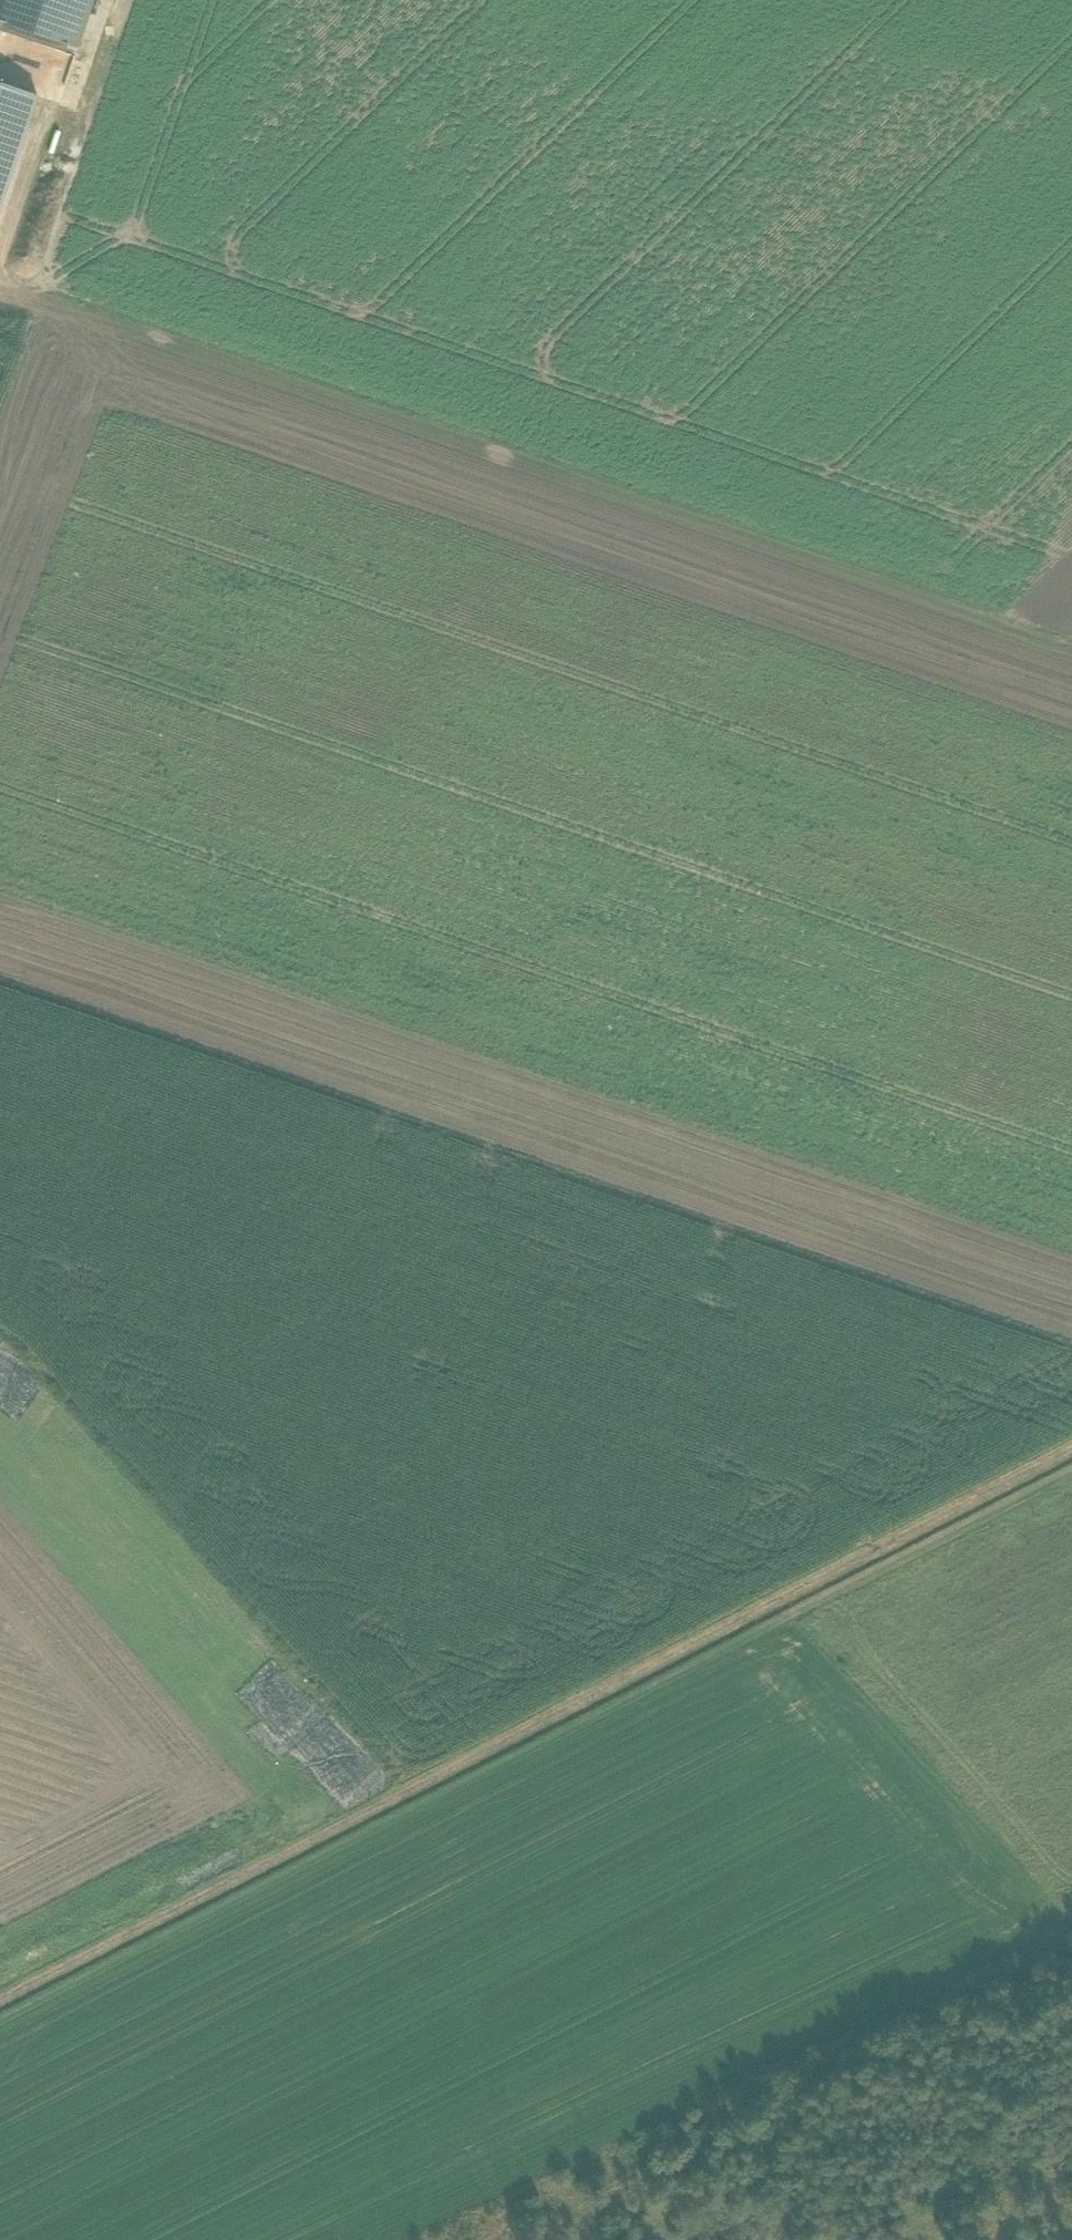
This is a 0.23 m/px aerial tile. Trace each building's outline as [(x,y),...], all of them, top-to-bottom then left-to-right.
[(64,53),(67,45),(77,49),(93,0),(4,0),(0,12),(0,32),(64,53)] [(37,97),(0,84),(0,206),(37,97)]
